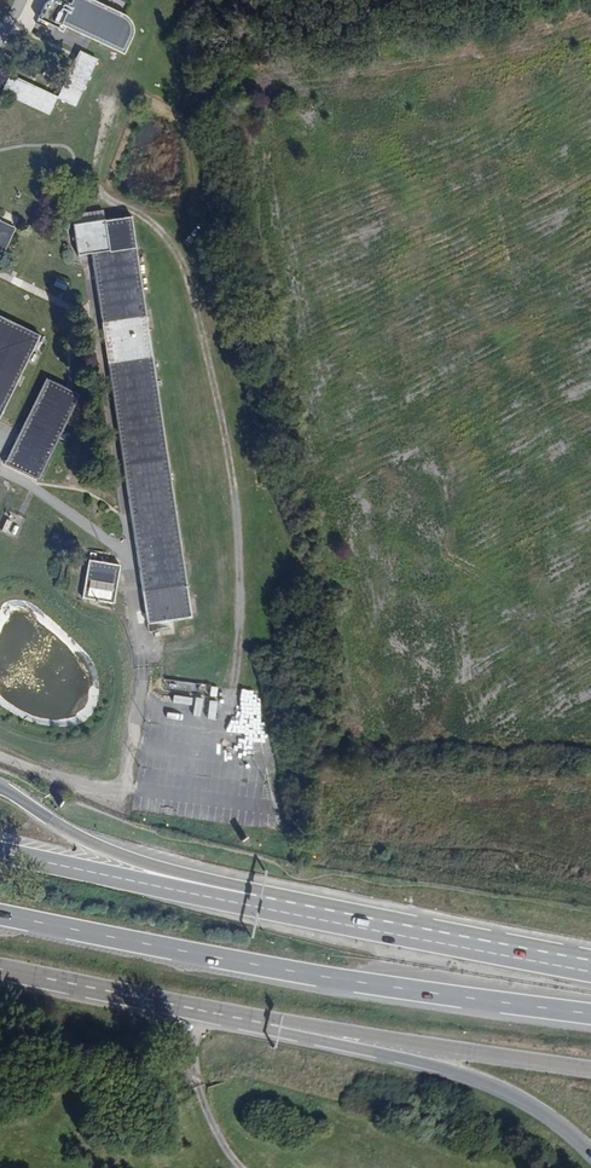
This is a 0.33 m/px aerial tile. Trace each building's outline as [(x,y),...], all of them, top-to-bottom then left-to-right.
[(38,19),(58,28),(60,24),(123,55),(132,39),(132,30),(129,21),(123,16),(92,0),(60,0),(59,2),(55,0),(49,0),(45,2),(38,19)] [(80,51),(58,98),(75,106),(97,59),(80,51)] [(10,75),(2,92),(49,114),(57,97),(10,75)] [(81,219),(106,218),(105,210),(81,211),(81,219)] [(104,220),(73,224),(77,256),(91,254),(136,248),(131,216),(104,220)] [(4,253),(15,229),(0,221),(0,251),(4,253)] [(188,615),(136,248),(91,254),(144,622),(188,615)] [(42,335),(0,314),(0,421),(42,335)] [(46,378),(4,464),(39,480),(81,394),(46,378)] [(83,602),(114,607),(121,569),(90,564),(83,602)]
